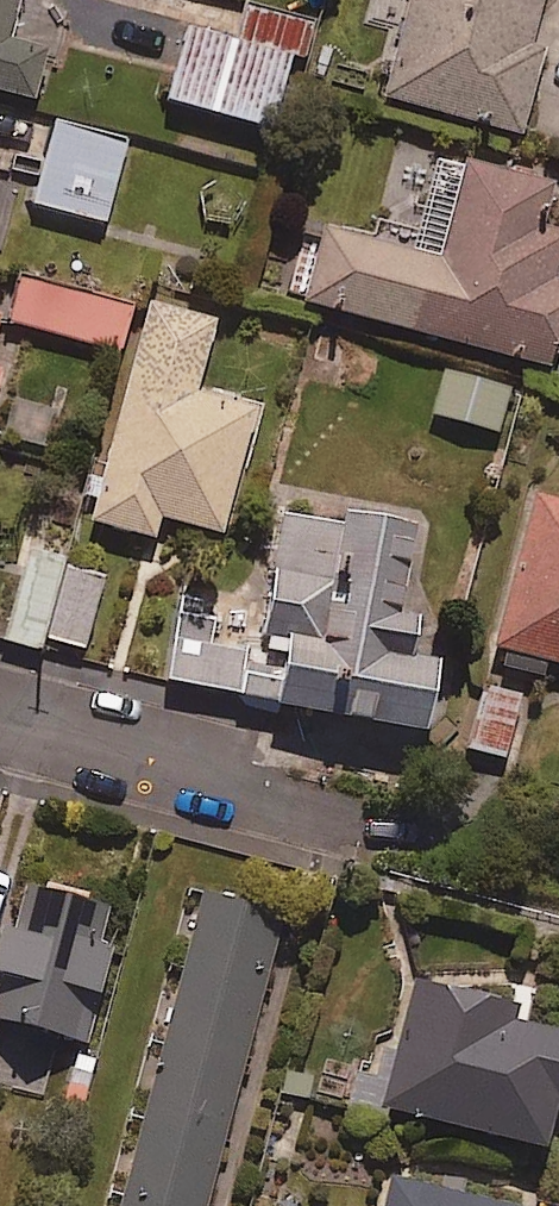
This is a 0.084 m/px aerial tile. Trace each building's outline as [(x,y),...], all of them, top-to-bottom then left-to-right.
[(35,99),(48,50),(9,39),(20,0),(0,0),(0,89),(35,99)] [(387,99),(524,133),(545,48),(532,45),(543,0),(412,0),(387,99)] [(293,56),(188,27),(168,99),(273,128),(293,56)] [(118,137),(47,114),(21,194),(92,217),(118,137)] [(422,149),(396,246),(292,219),(273,293),(551,366),(558,336),(558,279),(558,274),(558,231),(542,226),(553,183),(422,149)] [(13,271),(1,313),(114,346),(126,304),(13,271)] [(216,323),(150,305),(91,521),(155,538),(161,516),(223,533),(257,410),(197,393),(216,323)] [(510,387),(447,371),(436,416),(499,432),(510,387)] [(547,481),(503,635),(558,651),(558,484),(547,481)] [(342,528),(288,516),(257,654),(211,643),(216,620),(196,615),(199,600),(184,596),(166,678),(427,736),(443,663),(413,657),(421,619),(399,614),(417,533),(344,517),(342,528)] [(84,651),(102,579),(68,570),(71,560),(29,549),(6,643),(42,652),(44,641),(84,651)] [(528,685),(490,675),(473,737),(511,747),(528,685)] [(204,882),(114,1205),(209,1205),(291,907),(204,882)] [(48,1094),(61,1035),(90,1042),(121,906),(27,885),(17,929),(1,925),(0,931),(0,1083),(48,1094)] [(382,1107),(555,1151),(558,1133),(558,1033),(511,1021),(516,1003),(414,978),(398,1041),(382,1107)] [(382,1107),(398,1041),(375,1035),(365,1073),(353,1070),(342,1112),(378,1121),(382,1107)] [(390,1158),(374,1205),(524,1205),(526,1202),(390,1158)]
